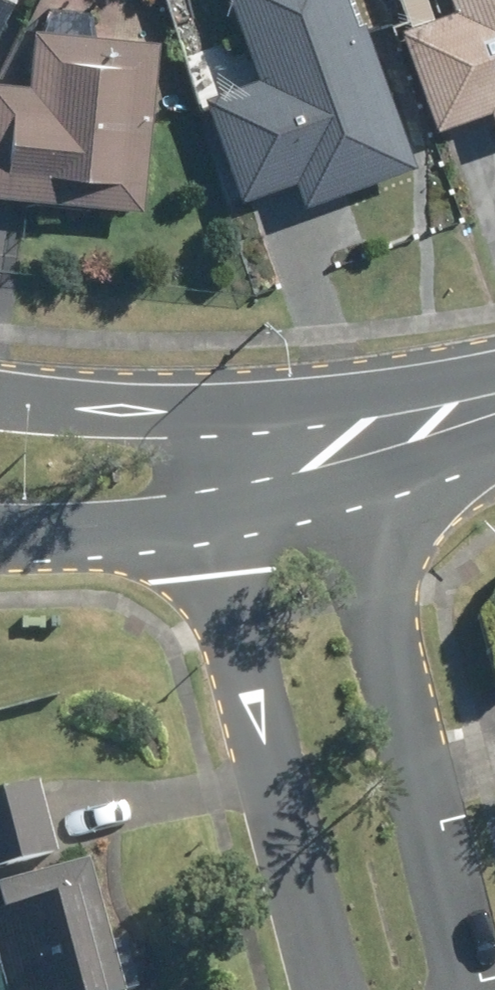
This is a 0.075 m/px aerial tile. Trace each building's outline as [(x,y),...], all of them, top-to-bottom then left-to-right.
[(258,80),(201,99),(239,202),(295,182),(304,206),(414,167),(353,0),(229,0),(258,80)] [(452,9),(398,30),(436,129),(487,109),(494,131),(494,0),(449,0),(452,9)] [(24,89),(0,86),(0,194),(137,206),(152,45),(29,36),(24,89)] [(0,795),(0,867),(48,854),(30,787),(0,795)] [(0,892),(0,983),(2,989),(134,989),(121,943),(103,947),(83,871),(0,892)]
